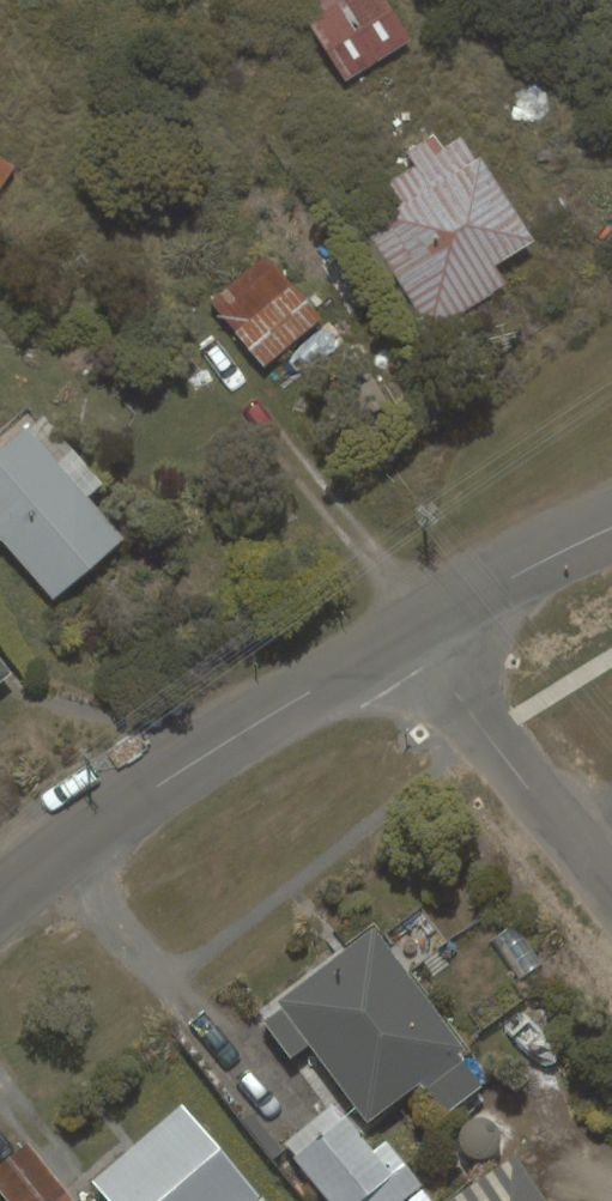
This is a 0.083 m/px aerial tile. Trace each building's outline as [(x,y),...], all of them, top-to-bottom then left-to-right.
[(385,0),(296,0),(347,80),(410,39),(385,0)] [(494,267),(535,241),(481,156),(475,160),(461,137),(444,148),(434,132),(405,151),(414,165),(388,182),(401,202),(363,226),(431,332),(506,284),(494,267)] [(14,167),(0,158),(0,189),(14,167)] [(264,367),(323,319),(268,252),(209,300),(264,367)] [(26,428),(0,450),(0,541),(53,600),(126,539),(88,497),(103,483),(73,449),(57,462),(26,428)] [(13,673),(0,656),(0,683),(13,673)] [(485,1085),(373,932),(278,1001),(367,1123),(423,1082),(446,1113),(485,1085)] [(183,1105),(92,1181),(108,1200),(263,1200),(183,1105)] [(292,1157),(326,1200),(399,1200),(419,1185),(386,1143),(375,1152),(346,1115),(292,1157)] [(0,1162),(0,1192),(7,1200),(74,1200),(25,1142),(0,1162)] [(517,1157),(452,1200),(546,1200),(517,1157)]
